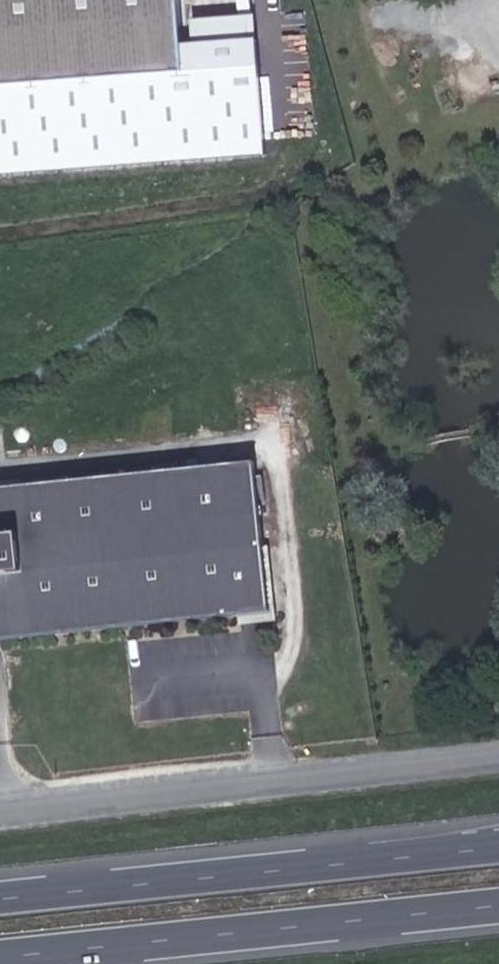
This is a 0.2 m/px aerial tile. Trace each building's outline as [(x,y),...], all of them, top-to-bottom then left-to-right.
[(261,156),(252,17),(192,21),(194,44),(174,45),(171,0),(0,0),(0,173),(261,156)] [(0,488),(0,627),(1,642),(275,612),(260,464),(0,488)]
